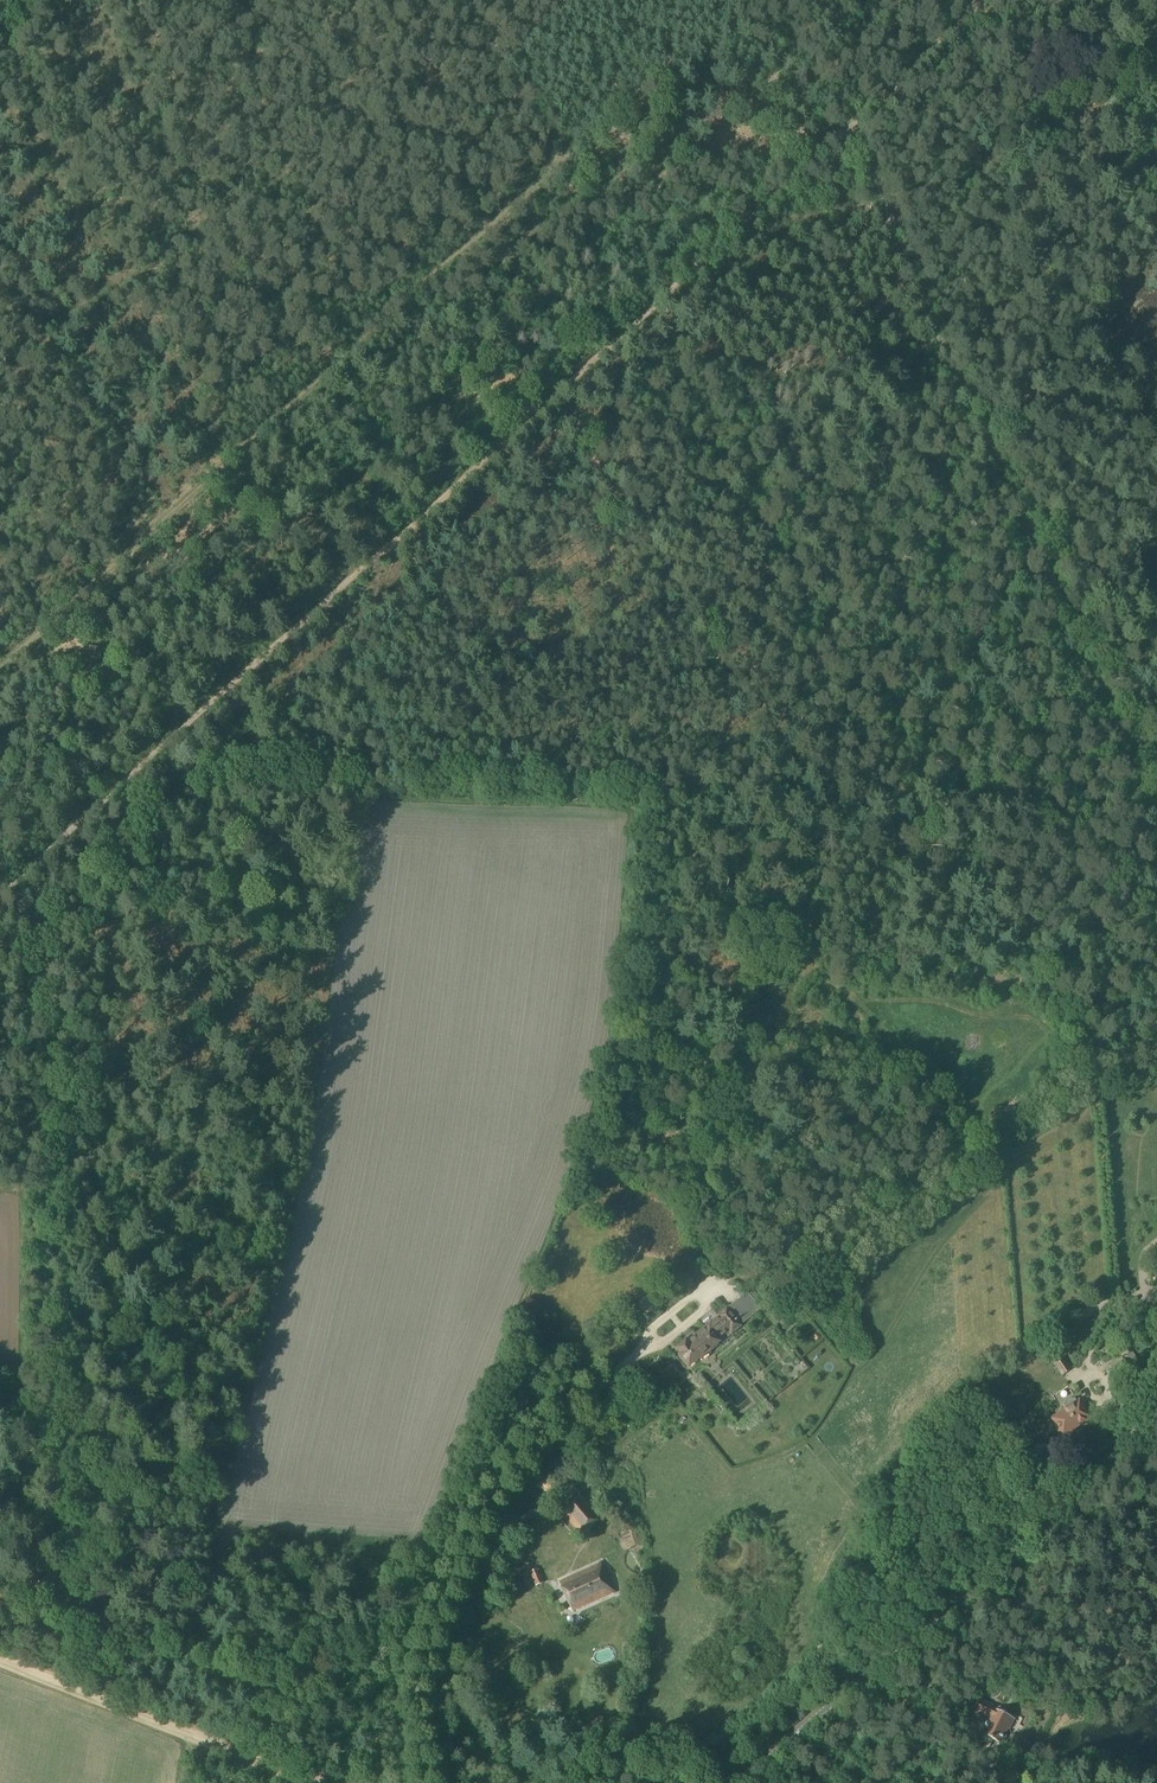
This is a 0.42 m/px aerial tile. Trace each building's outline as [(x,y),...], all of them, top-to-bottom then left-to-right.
[(745,1319),(734,1305),(727,1310),(727,1309),(717,1317),(719,1320),(716,1322),(718,1324),(715,1327),(712,1323),(693,1338),(691,1335),(686,1339),(688,1341),(677,1349),(681,1354),(680,1356),(689,1367),(718,1343),(717,1341),(730,1331),(732,1334),(741,1327),(738,1324),(745,1319)] [(1061,1377),(1071,1371),(1062,1358),(1053,1364),(1061,1377)] [(1113,1382),(1129,1370),(1121,1358),(1104,1369),(1113,1382)] [(727,1393),(745,1413),(756,1404),(738,1383),(727,1393)] [(1091,1419),(1080,1401),(1064,1411),(1064,1410),(1048,1420),(1061,1440),(1076,1431),(1075,1429),(1091,1419)] [(600,1517),(580,1494),(577,1497),(576,1495),(562,1507),(563,1509),(559,1512),(579,1534),(582,1532),(584,1534),(598,1522),(596,1520),(600,1517)] [(603,1585),(600,1578),(606,1572),(602,1563),(559,1582),(572,1611),(615,1593),(611,1583),(603,1585)] [(535,1587),(543,1584),(538,1570),(530,1574),(535,1587)] [(603,1640),(617,1634),(613,1625),(599,1631),(603,1640)] [(1014,1720),(1001,1714),(1003,1710),(978,1699),(971,1713),(980,1717),(981,1716),(987,1719),(985,1723),(984,1724),(983,1727),(984,1728),(981,1735),(983,1736),(983,1738),(986,1740),(988,1739),(1001,1745),(1002,1742),(1003,1742),(1006,1737),(1005,1736),(1007,1730),(1009,1731),(1014,1720)]
